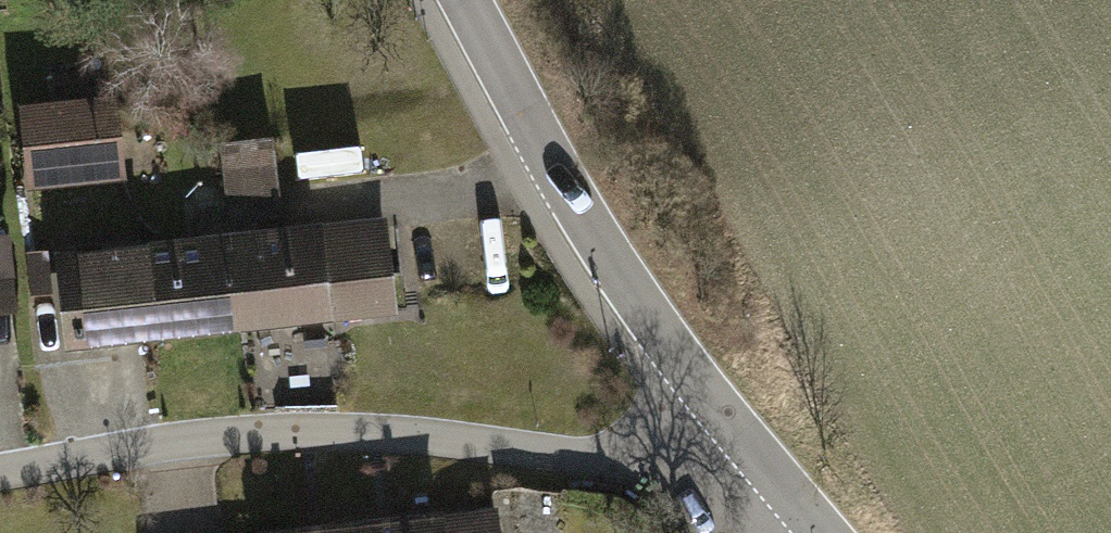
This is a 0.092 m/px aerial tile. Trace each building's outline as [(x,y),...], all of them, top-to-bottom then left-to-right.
[(112,107),(29,116),(36,181),(119,172),(112,107)] [(269,143),(222,148),(230,227),(249,226),(277,223),(269,143)] [(318,232),(327,316),(392,309),(383,225),(318,232)] [(230,227),(241,326),(327,316),(318,232),(250,239),(249,226),(230,227)] [(209,244),(148,251),(156,335),(241,326),(230,227),(208,229),(209,244)] [(148,251),(66,259),(75,343),(156,335),(148,251)] [(20,275),(0,277),(0,316),(24,314),(20,275)] [(362,532),(502,532),(500,513),(390,525),(388,509),(359,512),(362,532)] [(317,532),(362,532),(359,512),(323,516),(325,532),(317,532)]
